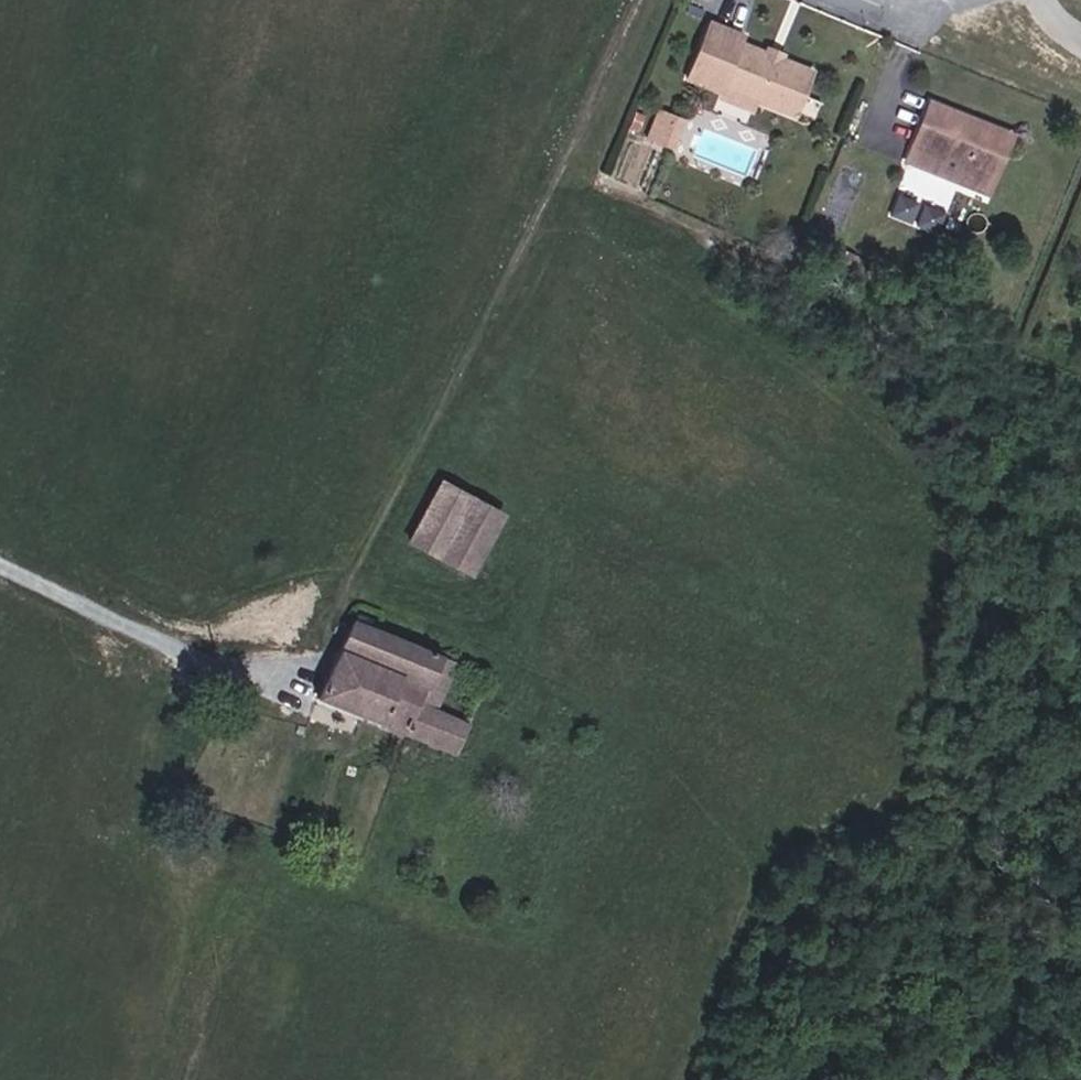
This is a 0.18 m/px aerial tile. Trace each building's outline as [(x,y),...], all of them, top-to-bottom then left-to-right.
[(744,44),(728,89),(823,123),(829,108),(809,102),(821,71),(744,44)] [(933,92),(920,138),(912,162),(967,183),(998,195),(1010,158),(1004,156),(1011,135),(1015,122),(972,106),(933,92)] [(647,138),(676,147),(686,115),(657,106),(647,138)] [(904,168),(888,216),(937,232),(953,184),(904,168)] [(529,539),(465,511),(438,567),(503,597),(529,539)] [(434,715),(456,668),(370,627),(336,674),(326,701),(463,760),(476,735),(434,715)] [(493,686),(477,678),(472,694),(486,701),(493,686)]
